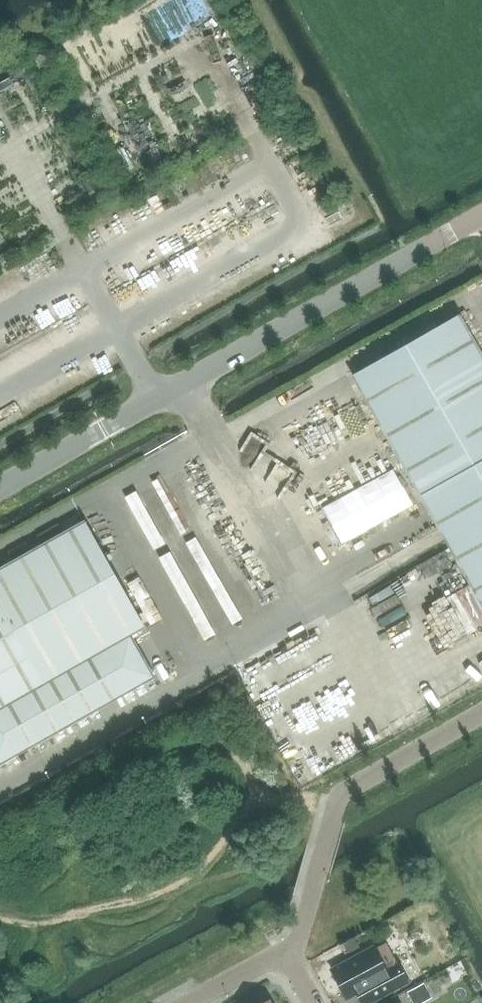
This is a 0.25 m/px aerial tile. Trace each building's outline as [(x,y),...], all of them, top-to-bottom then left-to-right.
[(481,607),(481,354),(460,314),(351,376),(481,607)] [(254,467),(265,479),(282,464),(259,439),(243,453),(255,466),(254,467)] [(149,675),(126,634),(143,625),(86,523),(0,572),(0,760),(149,675)] [(391,711),(400,705),(384,679),(375,685),(391,711)] [(408,982),(398,962),(397,962),(386,942),(375,948),(374,946),(331,969),(347,998),(358,993),(363,1002),(369,1002),(372,1001),(408,982)]
